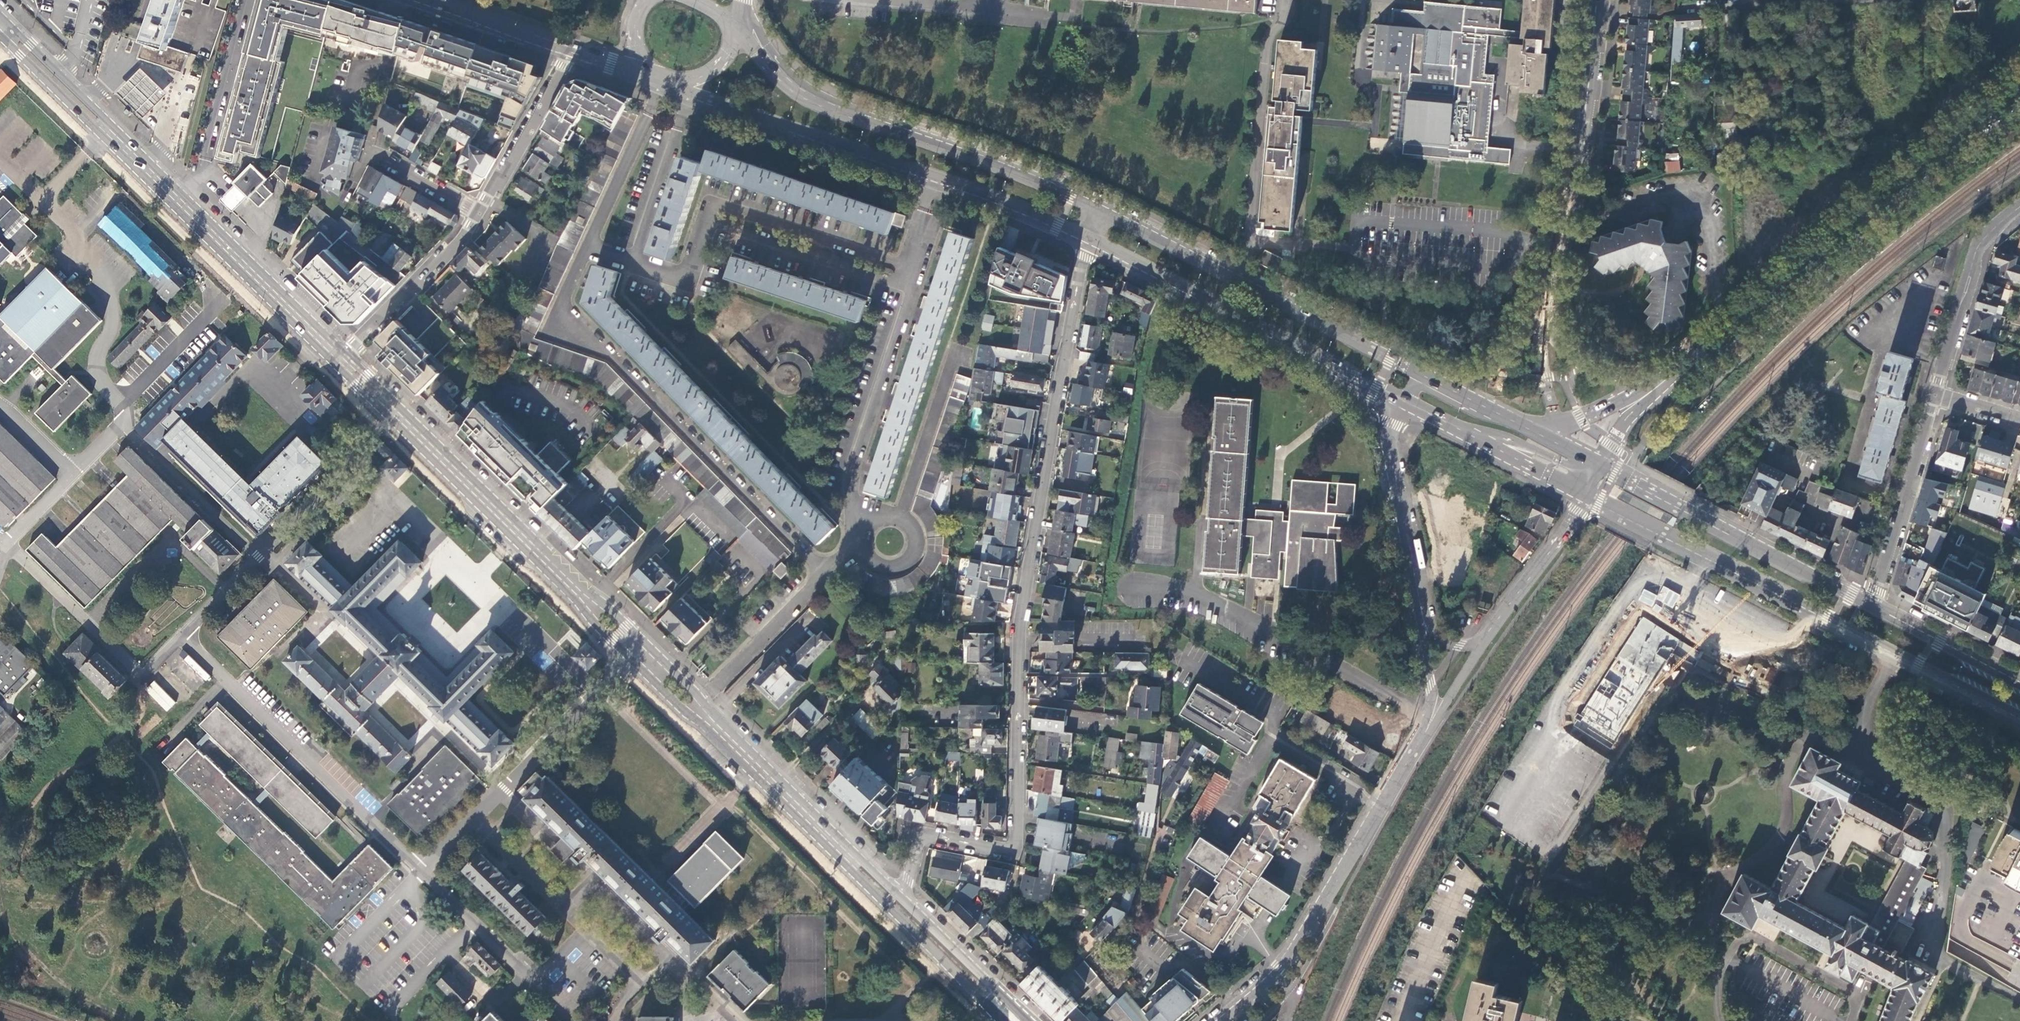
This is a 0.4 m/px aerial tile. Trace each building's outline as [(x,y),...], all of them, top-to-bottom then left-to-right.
[(211,60),(226,10),(195,0),(157,0),(145,42),(168,50),(169,46),(189,53),(211,60)] [(329,0),(260,0),(219,158),(237,163),(242,144),(245,145),(243,152),(261,157),(285,62),(280,61),(287,34),(288,27),(322,35),(322,33),(325,34),(326,32),(334,1),(329,0)] [(1150,3),(1255,13),(1256,0),(1150,0),(1150,3)] [(1523,38),(1527,39),(1526,46),(1512,45),(1509,85),(1523,86),(1522,92),(1540,94),(1540,96),(1546,97),(1550,54),(1545,54),(1546,47),(1552,48),(1557,0),(1527,0),(1524,30),(1524,32),(1523,38)] [(1632,11),(1649,13),(1653,13),(1654,5),(1650,5),(1650,0),(1633,0),(1632,11)] [(1957,11),(1975,11),(1975,0),(1956,0),(1957,11)] [(334,1),(326,32),(340,36),(339,41),(382,51),(389,53),(397,55),(407,20),(396,16),(377,10),(376,15),(369,13),(370,10),(334,1)] [(1501,28),(1503,9),(1426,1),(1425,12),(1415,11),(1404,10),(1394,9),(1392,25),(1377,24),(1373,70),(1402,73),(1411,74),(1409,93),(1403,154),(1408,154),(1442,157),(1512,164),(1513,149),(1488,147),(1492,110),(1496,65),(1497,53),(1499,36),(1523,38),(1524,32),(1524,30),(1501,28)] [(1702,26),(1701,15),(1676,16),(1673,61),(1680,62),(1683,27),(1702,26)] [(1652,27),(1653,19),(1649,18),(1631,16),(1630,30),(1628,30),(1627,43),(1629,43),(1647,45),(1649,26),(1652,27)] [(469,81),(481,45),(407,20),(397,55),(469,81)] [(1366,42),(1373,43),(1374,24),(1368,24),(1366,42)] [(1268,229),(1294,231),(1301,151),(1304,124),(1304,120),(1304,117),(1297,116),(1298,110),(1313,111),(1315,89),(1317,71),(1318,59),(1318,50),(1316,50),(1304,49),(1304,42),(1281,40),(1276,94),(1276,101),(1281,101),(1280,108),(1272,107),(1263,221),(1269,221),(1268,229)] [(183,71),(189,53),(169,46),(168,50),(145,42),(140,56),(183,71)] [(1650,52),(1651,45),(1647,45),(1629,43),(1628,56),(1626,56),(1624,68),(1645,70),(1647,52),(1650,52)] [(535,71),(538,64),(481,45),(469,81),(506,94),(495,123),(512,130),(543,76),(535,71)] [(1497,53),(1496,65),(1506,66),(1507,54),(1497,53)] [(118,91),(144,116),(150,110),(160,100),(168,93),(141,68),(135,74),(124,85),(118,91)] [(1624,94),(1647,96),(1647,88),(1643,87),(1645,70),(1624,68),(1623,80),(1625,81),(1624,94)] [(16,83),(2,70),(0,72),(0,100),(16,83)] [(1411,74),(1402,73),(1401,81),(1400,87),(1400,92),(1409,93),(1411,74)] [(1943,97),(1959,84),(1959,76),(1942,81),(1943,97)] [(567,84),(542,129),(548,133),(564,143),(570,131),(572,132),(584,110),(594,115),(595,113),(615,125),(624,110),(632,98),(579,79),(567,84)] [(425,110),(434,114),(441,102),(416,92),(412,100),(427,105),(425,110)] [(1619,119),(1640,121),(1642,103),(1646,103),(1647,96),(1624,94),(1623,106),(1620,106),(1619,119)] [(456,117),(461,110),(458,109),(441,102),(434,114),(425,130),(420,140),(428,145),(443,116),(455,120),(456,117)] [(407,117),(385,104),(379,127),(378,129),(395,138),(406,119),(407,117)] [(457,117),(448,134),(470,145),(471,144),(485,118),(461,110),(456,117),(457,117)] [(637,115),(624,110),(615,125),(609,135),(599,153),(594,163),(589,177),(585,187),(578,204),(574,211),(570,220),(560,237),(557,243),(554,250),(534,298),(526,319),(520,335),(521,349),(551,365),(551,364),(573,372),(594,379),(633,416),(670,452),(693,475),(706,487),(749,530),(781,561),(782,562),(791,553),(605,363),(533,338),(631,127),(637,115)] [(425,130),(406,119),(395,138),(393,141),(413,152),(415,148),(420,140),(425,130)] [(1636,146),(1642,147),(1642,139),(1638,139),(1640,121),(1619,119),(1617,131),(1620,131),(1619,145),(1636,146)] [(378,129),(379,127),(369,124),(367,131),(377,134),(378,129)] [(324,172),(328,173),(345,178),(349,179),(354,160),(358,162),(363,144),(365,135),(352,132),(335,127),(333,136),(324,172)] [(564,143),(548,133),(534,153),(550,164),(557,153),(560,155),(567,145),(564,143)] [(488,154),(471,144),(470,145),(460,164),(483,179),(490,168),(494,158),(488,154)] [(1636,146),(1619,145),(1615,144),(1614,156),(1617,156),(1616,169),(1628,171),(1634,168),(1635,160),(1636,146)] [(413,152),(409,159),(421,165),(423,161),(418,159),(422,152),(415,148),(413,152)] [(578,148),(576,151),(585,157),(587,153),(578,148)] [(1680,172),(1679,154),(1670,154),(1670,150),(1664,149),(1660,171),(1662,170),(1661,173),(1680,172)] [(705,164),(702,171),(889,234),(892,224),(896,213),(710,150),(705,164)] [(1727,160),(1739,159),(1739,151),(1731,151),(1726,151),(1726,156),(1727,160)] [(544,172),(550,164),(534,153),(523,169),(546,184),(551,176),(544,172)] [(702,171),(705,164),(683,156),(651,252),(672,259),(702,171)] [(1727,164),(1727,160),(1726,156),(1716,156),(1717,164),(1727,164)] [(427,160),(423,167),(428,169),(431,163),(427,160)] [(431,163),(428,169),(437,175),(441,167),(432,162),(431,163)] [(249,199),(251,197),(261,207),(274,193),(264,183),(267,179),(253,165),(234,185),(235,186),(247,198),(249,199)] [(282,166),(275,173),(287,184),(288,179),(291,168),(282,166)] [(358,191),(371,198),(385,174),(372,166),(358,191)] [(345,178),(328,173),(326,178),(330,179),(344,183),(345,178)] [(398,195),(404,185),(385,174),(371,198),(370,200),(380,205),(389,190),(398,195)] [(579,183),(585,187),(589,177),(583,174),(579,183)] [(512,191),(530,201),(539,186),(528,180),(527,182),(521,178),(512,191)] [(295,182),(288,179),(287,184),(287,186),(314,200),(318,193),(295,182)] [(345,183),(344,183),(330,179),(328,187),(333,191),(338,195),(343,190),(345,183)] [(228,193),(223,199),(235,211),(241,205),(247,198),(235,186),(228,193)] [(407,201),(413,190),(407,186),(401,198),(407,201)] [(420,193),(413,190),(407,201),(413,204),(413,205),(420,193)] [(457,215),(420,193),(413,205),(413,204),(411,208),(427,217),(429,212),(454,226),(457,222),(457,215)] [(6,245),(18,257),(39,236),(26,224),(30,219),(5,197),(0,202),(0,252),(6,245)] [(305,247),(319,259),(328,250),(348,229),(339,222),(313,202),(305,217),(320,231),(305,247)] [(180,269),(117,207),(101,223),(137,259),(154,276),(150,280),(160,289),(157,293),(167,304),(187,284),(184,281),(187,278),(179,270),(180,269)] [(906,216),(896,213),(892,224),(902,227),(906,216)] [(301,225),(279,214),(274,235),(292,244),(301,225)] [(357,224),(343,216),(339,222),(348,229),(352,232),(357,224)] [(1647,270),(1646,279),(1685,281),(1690,245),(1687,245),(1685,240),(1678,243),(1665,241),(1660,227),(1661,220),(1657,219),(1656,216),(1595,238),(1591,251),(1601,253),(1603,259),(1597,267),(1607,275),(1640,263),(1647,270)] [(556,234),(560,237),(570,220),(565,217),(556,234)] [(489,256),(498,264),(513,249),(515,250),(525,238),(506,221),(481,249),(489,256)] [(352,232),(357,237),(363,228),(357,224),(352,232)] [(388,234),(382,230),(372,248),(400,271),(411,256),(395,242),(388,250),(385,248),(387,246),(395,236),(388,234)] [(867,490),(888,497),(974,239),(953,232),(867,490)] [(481,249),(473,242),(453,263),(461,270),(471,260),(480,269),(486,263),(484,261),(489,256),(481,249)] [(1021,254),(1002,246),(999,253),(992,285),(996,287),(995,291),(1011,298),(1030,300),(1030,297),(1064,301),(1068,275),(1038,262),(1040,259),(1022,252),(1021,254)] [(305,247),(295,258),(308,270),(319,259),(305,247)] [(359,327),(399,289),(366,263),(354,274),(328,250),(319,259),(308,270),(304,273),(359,327)] [(1260,262),(1277,271),(1284,259),(1266,250),(1260,262)] [(2018,259),(1997,252),(1994,264),(2000,266),(1999,268),(2002,269),(2000,277),(2019,282),(2019,267),(2016,266),(2018,259)] [(1933,268),(1942,271),(1946,259),(1937,256),(1933,268)] [(727,278),(860,322),(867,301),(734,257),(727,278)] [(584,302),(819,543),(835,528),(610,296),(618,272),(596,265),(584,302)] [(34,356),(38,352),(55,370),(55,369),(102,320),(48,268),(2,318),(0,320),(0,375),(7,383),(34,356)] [(449,312),(473,289),(457,273),(434,298),(449,312)] [(1087,314),(1104,317),(1108,293),(1112,294),(1114,282),(1094,278),(1087,314)] [(1685,281),(1646,279),(1639,318),(1650,326),(1655,319),(1661,320),(1666,328),(1678,323),(1685,281)] [(1997,286),(2010,289),(2012,284),(1999,280),(1997,286)] [(1984,282),(1976,309),(1996,315),(1999,306),(2004,289),(1984,282)] [(1158,298),(1127,284),(1123,294),(1139,301),(1138,304),(1145,307),(1143,311),(1150,315),(1158,298)] [(161,329),(171,318),(157,304),(147,314),(143,311),(136,318),(142,323),(108,358),(118,367),(158,326),(161,329)] [(490,323),(498,314),(488,304),(480,313),(490,323)] [(1996,315),(2002,317),(2005,307),(1999,306),(1996,315)] [(1019,350),(1049,355),(1050,348),(1048,348),(1049,342),(1051,343),(1054,325),(1051,325),(1052,319),(1055,320),(1056,313),(1026,308),(1019,350)] [(1976,309),(1972,322),(1992,328),(1995,318),(2001,320),(2002,317),(1996,315),(1976,309)] [(1150,315),(1143,311),(1139,326),(1144,327),(1147,328),(1150,315)] [(510,325),(520,335),(526,319),(520,314),(510,325)] [(991,332),(994,316),(984,314),(981,330),(991,332)] [(417,339),(398,320),(377,340),(386,349),(380,355),(381,357),(419,395),(446,368),(435,357),(457,335),(439,317),(417,339)] [(1972,322),(1968,335),(1995,343),(1996,339),(1991,338),(1992,335),(1990,334),(1992,328),(1972,322)] [(1098,349),(1102,328),(1085,325),(1081,346),(1098,349)] [(267,361),(283,345),(270,332),(254,348),(267,361)] [(1131,359),(1135,337),(1112,333),(1108,354),(1131,359)] [(1968,335),(1961,359),(1989,367),(1996,343),(1995,343),(1968,335)] [(222,341),(203,360),(224,380),(246,356),(226,336),(222,341)] [(753,359),(736,341),(735,341),(727,349),(744,366),(748,363),(753,359)] [(737,341),(736,341),(753,359),(748,363),(778,393),(782,395),(787,397),(792,397),(795,396),(801,392),(804,389),(805,387),(799,384),(798,386),(796,387),(793,389),(790,390),(787,390),(784,389),(782,389),(780,387),(778,385),(776,383),(775,380),(775,378),(775,375),(775,373),(776,371),(778,369),(780,367),(782,366),(780,361),(775,366),(771,372),(769,372),(755,359),(737,341)] [(1019,350),(978,344),(973,368),(994,371),(996,356),(1031,362),(1032,360),(1048,362),(1049,355),(1019,350)] [(508,368),(519,353),(514,349),(503,364),(508,368)] [(55,370),(38,352),(34,356),(63,385),(67,381),(55,369),(55,370)] [(1088,361),(1094,362),(1095,354),(1081,352),(1079,359),(1088,361)] [(1859,476),(1882,483),(1907,402),(1902,400),(1915,359),(1891,352),(1888,361),(1887,361),(1880,383),(1881,384),(1878,393),(1884,395),(1859,476)] [(777,356),(780,361),(782,366),(780,367),(778,369),(776,371),(775,373),(775,375),(775,378),(775,380),(776,383),(778,385),(780,387),(782,389),(784,389),(787,390),(790,390),(793,389),(796,387),(798,386),(799,384),(805,387),(810,388),(812,382),(812,374),(810,367),(806,361),(804,359),(798,355),(794,354),(787,353),(784,354),(777,356)] [(224,380),(203,360),(184,380),(205,399),(224,380)] [(1108,364),(1094,362),(1088,361),(1084,386),(1103,389),(1108,364)] [(994,371),(973,368),(971,379),(971,384),(969,400),(977,401),(979,391),(991,393),(993,378),(994,378),(997,383),(1002,384),(1004,372),(994,371)] [(1969,390),(1991,396),(1997,375),(1998,372),(1990,370),(1989,373),(1975,369),(1969,390)] [(1991,396),(2013,403),(2019,382),(2005,378),(2006,374),(2000,372),(1999,376),(1997,375),(1991,396)] [(971,384),(971,379),(958,374),(912,511),(919,517),(922,520),(924,524),(927,533),(928,543),(928,548),(926,554),(922,563),(916,570),(908,576),(897,580),(892,580),(881,580),(872,576),(864,571),(857,563),(844,571),(853,582),(857,585),(866,591),(871,593),(881,595),(887,596),(893,596),(899,595),(904,594),(915,589),(924,583),(932,575),(935,571),(938,565),(941,560),(942,554),(943,545),(943,540),(943,534),(940,524),(938,519),(935,512),(930,506),(950,445),(953,436),(971,384)] [(1043,391),(1045,380),(1014,374),(1012,385),(1029,388),(1029,392),(1037,393),(1038,390),(1043,391)] [(73,376),(67,381),(63,385),(36,413),(55,432),(92,394),(73,376)] [(490,392),(494,386),(485,379),(481,385),(490,392)] [(205,399),(184,380),(160,404),(137,428),(139,429),(158,448),(165,440),(186,420),(205,399)] [(327,409),(337,399),(319,380),(303,396),(321,415),(327,409)] [(1084,386),(1074,384),(1071,402),(1082,405),(1082,403),(1091,405),(1092,397),(1102,399),(1103,389),(1084,386)] [(1119,392),(1133,395),(1134,386),(1121,384),(1119,392)] [(444,386),(427,403),(445,420),(459,406),(449,396),(452,393),(444,386)] [(1243,536),(1245,518),(1246,501),(1253,400),(1217,397),(1214,434),(1214,438),(1216,438),(1216,446),(1215,451),(1213,451),(1208,518),(1211,518),(1210,524),(1210,531),(1207,531),(1204,571),(1205,572),(1214,572),(1240,574),(1243,536)] [(335,416),(345,406),(337,399),(327,409),(335,416)] [(1027,408),(1040,410),(1041,402),(1028,399),(1027,408)] [(472,416),(459,434),(461,436),(467,442),(473,448),(478,442),(483,446),(477,452),(489,463),(492,460),(496,464),(493,467),(505,480),(508,477),(513,481),(522,471),(533,482),(537,478),(545,486),(529,502),(540,513),(568,484),(558,473),(570,461),(551,442),(537,456),(526,446),(528,444),(523,439),(517,433),(515,435),(505,425),(507,423),(496,412),(495,411),(488,405),(486,402),(484,400),(472,416)] [(459,406),(445,420),(459,434),(472,416),(461,404),(459,406)] [(1027,408),(998,404),(995,421),(1004,422),(1002,432),(998,431),(995,443),(1010,445),(1033,449),(1036,434),(1035,434),(1036,429),(1037,429),(1040,410),(1027,408)] [(1112,421),(1117,422),(1118,414),(1099,411),(1098,418),(1112,421)] [(633,416),(613,438),(623,447),(629,441),(635,447),(637,445),(639,447),(643,444),(652,452),(640,465),(641,466),(627,480),(635,488),(646,477),(658,465),(670,452),(633,416)] [(1110,433),(1112,421),(1098,418),(1090,417),(1088,429),(1110,433)] [(188,422),(186,420),(165,440),(176,451),(254,527),(261,534),(327,463),(300,436),(253,485),(188,422)] [(6,529),(56,479),(0,424),(0,523),(6,529)] [(1934,471),(1941,474),(1944,466),(1961,471),(1963,464),(1966,465),(1967,462),(1964,462),(1969,445),(1956,441),(1959,432),(1947,428),(1934,471)] [(1095,454),(1098,437),(1072,432),(1068,449),(1095,454)] [(959,447),(961,438),(953,436),(950,445),(959,447)] [(2015,446),(1983,436),(1976,459),(2007,469),(2015,446)] [(967,439),(961,438),(959,447),(956,462),(962,463),(967,439)] [(396,480),(408,468),(380,441),(375,446),(390,461),(383,468),(396,480)] [(478,442),(473,448),(477,452),(483,446),(478,442)] [(1029,474),(1033,449),(1010,445),(1006,470),(1019,473),(1029,474)] [(28,550),(87,608),(162,532),(175,519),(190,534),(185,539),(221,574),(231,564),(240,554),(227,541),(188,503),(154,471),(129,446),(115,461),(129,475),(118,486),(70,535),(58,548),(44,534),(28,550)] [(1091,474),(1095,454),(1068,449),(1064,476),(1076,478),(1077,472),(1091,474)] [(962,463),(956,462),(951,484),(959,486),(960,483),(970,484),(973,465),(962,463)] [(1761,462),(1742,505),(1759,513),(1767,517),(1772,508),(1775,501),(1778,495),(1779,496),(1784,489),(1785,488),(1790,490),(1796,478),(1761,462)] [(1016,495),(1019,473),(1006,470),(995,469),(991,491),(993,491),(1016,495)] [(586,485),(576,475),(568,484),(540,513),(576,549),(583,541),(591,534),(564,508),(586,485)] [(1796,478),(1790,490),(1794,492),(1800,480),(1796,478)] [(1943,502),(1948,484),(1923,478),(1911,522),(1934,528),(1941,501),(1943,502)] [(1289,521),(1283,521),(1256,519),(1250,519),(1245,518),(1243,536),(1254,536),(1251,571),(1251,578),(1277,580),(1279,580),(1281,560),(1281,552),(1287,552),(1286,561),(1284,586),(1297,587),(1297,589),(1306,589),(1339,592),(1338,575),(1335,541),(1334,526),(1336,514),(1354,515),(1356,484),(1338,483),(1337,504),(1327,504),(1329,482),(1292,480),(1291,500),(1290,509),(1289,521)] [(740,539),(749,530),(706,487),(697,496),(740,539)] [(1061,489),(1059,501),(1077,503),(1077,506),(1076,513),(1088,515),(1093,516),(1096,495),(1061,489)] [(1860,497),(1836,489),(1833,497),(1820,493),(1816,504),(1821,506),(1820,508),(1829,512),(1830,510),(1841,514),(1853,518),(1860,497)] [(1968,517),(2001,531),(2003,525),(2011,499),(1976,490),(1968,517)] [(1016,521),(1020,496),(1016,495),(993,491),(989,516),(998,518),(1016,521)] [(1805,505),(1794,499),(1790,508),(1801,514),(1805,505)] [(595,530),(613,511),(603,501),(584,520),(595,530)] [(1064,504),(1063,511),(1076,513),(1077,506),(1064,504)] [(1552,523),(1556,513),(1537,504),(1534,511),(1531,510),(1528,517),(1530,519),(1527,526),(1545,534),(1550,522),(1552,523)] [(646,532),(618,505),(613,511),(595,530),(591,534),(583,541),(611,568),(636,543),(646,532)] [(1763,526),(1805,548),(1812,533),(1796,525),(1801,514),(1790,508),(1787,514),(1772,508),(1767,517),(1763,526)] [(1063,511),(1057,510),(1054,529),(1072,532),(1074,523),(1086,525),(1088,515),(1076,513),(1063,511)] [(1256,510),(1256,519),(1283,521),(1284,512),(1276,511),(1256,510)] [(1015,546),(1020,521),(1016,521),(998,518),(995,536),(985,535),(984,541),(989,541),(994,542),(996,543),(1015,546)] [(1858,533),(1860,534),(1865,536),(1869,524),(1862,522),(1858,533)] [(2017,529),(2003,525),(2001,531),(2015,537),(2017,529)] [(1334,526),(1335,541),(1342,541),(1344,527),(1334,526)] [(1830,559),(1847,568),(1858,539),(1860,534),(1858,533),(1842,526),(1830,559)] [(1070,557),(1075,533),(1072,532),(1054,529),(1049,553),(1068,557),(1070,557)] [(1925,552),(1906,543),(1893,585),(1899,596),(1913,603),(1931,566),(1947,534),(1932,529),(1925,552)] [(740,539),(738,541),(764,566),(771,572),(781,561),(749,530),(740,539)] [(1515,554),(1523,561),(1539,541),(1529,534),(1521,530),(1517,535),(1525,541),(1515,554)] [(1805,548),(1823,556),(1830,541),(1823,538),(1824,535),(1820,533),(1819,536),(1812,533),(1805,548)] [(950,535),(945,534),(943,545),(942,554),(948,555),(950,535)] [(1863,575),(1871,546),(1861,543),(1862,540),(1858,539),(1847,568),(1863,575)] [(996,545),(996,543),(994,542),(989,541),(984,541),(981,561),(990,562),(1011,566),(1015,549),(1003,546),(996,545)] [(357,732),(397,771),(411,757),(365,711),(373,702),(382,693),(402,672),(436,704),(435,706),(437,708),(445,716),(448,719),(449,718),(495,763),(515,743),(503,731),(502,732),(468,699),(514,652),(493,632),(481,645),(466,661),(449,679),(422,653),(423,651),(404,633),(403,634),(387,619),(376,608),(409,574),(410,575),(422,562),(402,543),(356,589),(322,556),(323,555),(310,543),(291,563),(337,608),(336,610),(349,623),(351,622),(363,634),(371,641),(384,654),(355,683),(355,684),(346,693),(300,647),(285,662),(325,700),(321,704),(334,717),(341,723),(353,736),(357,732)] [(572,561),(575,558),(567,550),(564,553),(572,561)] [(706,561),(712,567),(718,561),(722,557),(716,552),(706,561)] [(1066,570),(1068,560),(1046,556),(1041,583),(1047,584),(1052,585),(1055,569),(1066,571),(1066,570)] [(1075,569),(1077,558),(1070,557),(1068,557),(1068,560),(1066,570),(1072,571),(1075,569)] [(1987,593),(1977,588),(1986,570),(1973,564),(1970,569),(1948,558),(1941,571),(1931,566),(1913,603),(1968,631),(1981,606),(1987,593)] [(655,613),(680,587),(652,559),(627,585),(655,613)] [(724,567),(718,561),(712,567),(712,568),(717,573),(724,567)] [(790,569),(782,562),(774,570),(782,577),(790,569)] [(1010,573),(1011,566),(990,562),(988,569),(1010,573)] [(988,599),(1005,602),(1009,576),(992,574),(988,599)] [(218,636),(252,669),(309,611),(275,578),(218,636)] [(1062,620),(1068,588),(1052,585),(1047,584),(1045,597),(1047,597),(1045,607),(1047,608),(1044,621),(1062,620)] [(1651,606),(1655,599),(1672,608),(1679,595),(1663,586),(1657,596),(1644,589),(1638,600),(1651,606)] [(699,605),(687,594),(666,615),(662,619),(688,644),(713,619),(701,607),(697,611),(694,609),(699,605)] [(849,624),(821,596),(808,609),(828,628),(823,633),(822,631),(817,636),(815,634),(792,658),(788,662),(787,661),(782,655),(755,682),(782,707),(807,681),(800,674),(849,624)] [(994,620),(997,601),(973,597),(971,609),(975,610),(973,621),(994,620)] [(2008,619),(1981,606),(1968,631),(1992,642),(1992,641),(1996,643),(2008,619)] [(1996,644),(2019,656),(2019,655),(2019,618),(2016,615),(2014,618),(2010,616),(1996,644)] [(1578,720),(1575,726),(1611,749),(1680,640),(1642,617),(1600,685),(1581,714),(1578,714),(1575,718),(1578,720)] [(1075,652),(1075,620),(1062,620),(1044,621),(1043,621),(1042,651),(1047,652),(1050,652),(1073,652),(1075,652)] [(1,632),(0,633),(0,692),(5,696),(6,696),(35,666),(36,665),(35,664),(7,638),(1,632)] [(105,692),(111,698),(129,680),(128,680),(100,653),(102,650),(85,634),(65,654),(82,671),(84,669),(106,691),(105,692)] [(980,663),(994,663),(995,634),(966,634),(966,645),(966,663),(980,663)] [(588,669),(601,657),(588,644),(576,657),(588,669)] [(853,654),(860,661),(867,655),(860,647),(853,654)] [(1073,652),(1050,652),(1049,659),(1047,659),(1045,659),(1044,673),(1078,673),(1077,660),(1073,660),(1073,652)] [(1148,669),(1148,653),(1115,652),(1115,668),(1124,668),(1148,669)] [(916,673),(917,662),(901,661),(901,668),(901,673),(916,673)] [(980,663),(980,684),(1003,684),(1003,664),(994,663),(980,663)] [(893,704),(901,696),(894,689),(897,686),(899,684),(879,664),(870,674),(880,683),(876,687),(893,704)] [(1763,666),(1759,680),(1772,685),(1777,670),(1763,666)] [(1078,692),(1078,677),(1057,677),(1057,678),(1039,677),(1038,696),(1047,696),(1047,700),(1057,700),(1058,687),(1068,687),(1068,692),(1078,692)] [(1227,742),(1250,755),(1258,741),(1255,739),(1263,725),(1244,713),(1245,711),(1239,708),(1239,707),(1201,684),(1182,714),(1221,738),(1221,737),(1228,741),(1227,742)] [(1128,716),(1150,719),(1151,710),(1159,710),(1160,687),(1137,685),(1136,698),(1135,707),(1129,706),(1128,716)] [(901,696),(893,704),(882,716),(888,722),(901,707),(901,696)] [(823,715),(807,699),(785,721),(792,728),(794,727),(803,735),(823,715)] [(998,706),(980,705),(960,705),(959,728),(985,728),(985,717),(998,717),(998,706)] [(284,770),(219,706),(210,716),(201,725),(209,732),(213,736),(222,745),(267,789),(271,793),(272,794),(275,791),(306,822),(308,823),(320,835),(335,820),(321,807),(284,770)] [(1064,732),(1067,709),(1038,706),(1034,728),(1064,732)] [(852,718),(873,739),(881,729),(861,709),(852,718)] [(1071,709),(1069,716),(1079,719),(1081,712),(1071,709)] [(1331,723),(1307,709),(1300,721),(1324,735),(1331,723)] [(2,760),(28,733),(4,710),(0,714),(0,758),(2,760)] [(909,733),(909,727),(900,726),(900,745),(908,745),(909,733)] [(984,753),(991,753),(991,744),(1001,745),(1001,740),(1002,740),(1002,729),(983,729),(983,737),(975,736),(975,746),(970,746),(970,753),(984,753)] [(1167,731),(1163,757),(1176,758),(1179,733),(1167,731)] [(213,736),(209,732),(196,745),(200,749),(213,736)] [(1037,758),(1058,761),(1060,745),(1065,746),(1066,738),(1040,734),(1037,758)] [(1353,761),(1369,770),(1379,752),(1351,735),(1345,745),(1351,749),(1358,753),(1356,756),(1353,761)] [(1118,752),(1120,739),(1109,737),(1104,766),(1115,768),(1116,763),(1118,752)] [(175,774),(334,930),(394,869),(370,845),(334,881),(305,852),(306,852),(286,832),(285,833),(258,807),(254,803),(227,776),(228,775),(207,755),(207,756),(200,749),(196,745),(188,738),(165,762),(173,770),(175,768),(178,771),(175,774)] [(837,779),(846,769),(841,764),(851,753),(846,748),(849,745),(843,740),(840,743),(835,738),(828,744),(821,752),(830,762),(818,775),(824,781),(826,780),(832,785),(837,779)] [(828,744),(824,740),(816,748),(821,752),(828,744)] [(1163,757),(1165,744),(1142,741),(1140,757),(1151,759),(1150,768),(1144,767),(1143,773),(1149,774),(1148,782),(1159,783),(1162,756),(1163,757)] [(446,747),(390,804),(423,837),(480,780),(446,747)] [(1893,987),(1894,988),(1881,1020),(1911,1020),(1918,1001),(1919,1002),(1935,973),(1909,959),(1908,961),(1897,955),(1899,952),(1902,953),(1915,929),(1909,926),(1933,883),(1922,877),(1926,869),(1921,865),(1927,854),(1928,854),(1929,853),(1928,852),(1928,851),(1927,850),(1926,851),(1925,851),(1925,849),(1930,847),(1931,848),(1932,847),(1931,846),(1934,840),(1935,841),(1936,839),(1934,838),(1933,833),(1935,832),(1934,831),(1932,831),(1928,827),(1934,815),(1935,816),(1936,814),(1935,814),(1935,813),(1934,812),(1933,813),(1926,809),(1927,808),(1925,807),(1925,808),(1911,801),(1912,800),(1911,799),(1910,800),(1909,800),(1908,801),(1910,802),(1903,813),(1896,809),(1896,808),(1895,807),(1894,808),(1887,804),(1887,803),(1886,802),(1885,803),(1877,799),(1878,798),(1876,797),(1876,799),(1868,795),(1869,793),(1867,793),(1867,794),(1859,790),(1860,788),(1859,788),(1862,782),(1839,769),(1842,763),(1812,747),(1792,785),(1820,800),(1802,834),(1801,834),(1790,854),(1791,854),(1773,888),(1744,874),(1724,912),(1754,927),(1761,915),(1833,953),(1825,966),(1841,975),(1842,974),(1854,980),(1861,968),(1894,986),(1893,987)] [(960,760),(960,753),(960,752),(946,751),(945,760),(960,760)] [(832,785),(832,786),(862,813),(863,812),(865,814),(864,815),(875,824),(883,816),(882,815),(888,808),(878,799),(877,801),(875,799),(888,784),(857,756),(846,769),(837,779),(832,785)] [(1296,816),(1296,815),(1317,781),(1282,759),(1258,799),(1265,803),(1262,808),(1282,820),(1288,811),(1296,816)] [(1188,770),(1174,762),(1169,771),(1166,777),(1169,779),(1162,790),(1172,796),(1188,770)] [(728,766),(725,769),(733,777),(736,774),(728,766)] [(899,774),(897,816),(925,821),(928,807),(931,791),(930,790),(931,785),(929,782),(929,779),(932,777),(933,772),(930,767),(924,766),(921,768),(917,768),(912,771),(912,776),(899,774)] [(1061,785),(1062,770),(1038,766),(1035,791),(1062,796),(1064,785),(1061,785)] [(1189,819),(1203,827),(1230,780),(1216,772),(1189,819)] [(818,775),(813,781),(818,787),(824,781),(818,775)] [(565,835),(578,847),(581,850),(576,854),(584,861),(588,857),(601,870),(619,887),(635,903),(653,921),(662,930),(658,934),(662,938),(665,941),(669,937),(688,956),(694,961),(715,940),(696,921),(684,909),(667,893),(549,776),(528,798),(565,835)] [(1156,814),(1159,785),(1150,784),(1147,804),(1141,803),(1139,810),(1156,814)] [(996,788),(983,788),(983,796),(996,797),(996,788)] [(271,793),(267,789),(254,803),(258,807),(271,793)] [(275,791),(272,794),(317,838),(319,837),(320,835),(308,823),(306,822),(275,791)] [(1075,798),(1062,796),(1035,791),(1033,798),(1039,799),(1035,816),(1040,817),(1046,818),(1048,805),(1060,807),(1073,810),(1075,798)] [(996,797),(983,796),(983,815),(996,816),(996,797)] [(1281,839),(1290,825),(1282,820),(1262,808),(1265,803),(1258,799),(1232,842),(1240,847),(1235,854),(1234,853),(1233,853),(1232,853),(1231,853),(1230,854),(1230,855),(1202,836),(1189,856),(1220,876),(1219,878),(1223,881),(1211,898),(1197,890),(1182,913),(1191,919),(1185,928),(1215,948),(1223,935),(1224,935),(1235,920),(1236,921),(1238,918),(1240,916),(1238,915),(1241,910),(1238,908),(1247,894),(1250,896),(1249,897),(1267,909),(1277,916),(1283,908),(1283,909),(1288,905),(1286,903),(1291,895),(1279,887),(1263,877),(1261,879),(1258,877),(1273,855),(1267,851),(1276,835),(1281,839)] [(959,805),(939,800),(935,818),(958,823),(959,805)] [(974,803),(959,802),(959,805),(958,823),(976,824),(976,810),(974,810),(974,803)] [(1060,807),(1048,805),(1046,818),(1057,820),(1060,807)] [(1282,820),(1290,825),(1293,820),(1296,816),(1288,811),(1282,820)] [(2016,827),(1988,813),(1982,825),(1987,828),(1969,864),(1957,886),(1949,940),(1966,949),(1969,943),(1974,934),(2019,957),(2019,882),(2010,877),(2013,872),(1997,863),(1998,856),(2001,849),(2004,842),(2009,833),(2016,827)] [(983,827),(1006,828),(1006,816),(996,816),(983,815),(983,827)] [(1071,832),(1073,823),(1072,823),(1062,821),(1057,820),(1046,818),(1040,817),(1037,834),(1039,834),(1042,835),(1042,838),(1040,838),(1039,844),(1040,844),(1045,845),(1055,847),(1070,850),(1073,833),(1071,832)] [(1982,825),(1972,820),(1964,861),(1969,864),(1987,828),(1982,825)] [(1143,836),(1151,837),(1153,827),(1145,825),(1143,836)] [(2016,827),(2009,833),(2004,842),(2001,849),(1998,856),(1997,863),(2013,872),(2010,877),(2019,882),(2019,829),(2016,827)] [(717,832),(671,880),(675,885),(667,893),(684,909),(692,901),(696,905),(744,858),(717,832)] [(1273,855),(1281,839),(1276,835),(1267,851),(1273,855)] [(1026,841),(1026,848),(1039,851),(1040,844),(1039,844),(1037,844),(1026,841)] [(1072,857),(1074,851),(1071,850),(1070,850),(1055,847),(1045,845),(1040,870),(1053,872),(1062,874),(1064,864),(1065,856),(1071,857),(1072,857)] [(465,870),(530,934),(546,918),(519,891),(508,880),(501,874),(502,873),(496,867),(495,867),(481,854),(465,870)] [(931,875),(959,880),(962,862),(934,857),(931,875)] [(1129,874),(1141,876),(1143,869),(1144,864),(1131,862),(1129,874)] [(1011,871),(986,866),(982,885),(1007,890),(1011,871)] [(1037,877),(1024,874),(1020,895),(1030,897),(1041,900),(1047,901),(1053,872),(1040,870),(1039,870),(1037,877)] [(1150,907),(1149,915),(1159,919),(1174,877),(1162,873),(1150,907)] [(510,879),(508,880),(519,891),(523,886),(517,881),(514,883),(510,879)] [(945,909),(974,938),(987,925),(995,917),(1001,911),(993,907),(985,915),(978,908),(973,913),(965,906),(982,888),(967,886),(948,906),(945,909)] [(1130,906),(1137,888),(1131,887),(1124,904),(1122,911),(1113,905),(1105,915),(1107,917),(1099,926),(1098,925),(1091,933),(1101,942),(1104,939),(1115,928),(1125,917),(1130,906)] [(1001,911),(1007,905),(1001,899),(993,907),(1001,911)] [(1043,909),(1050,902),(1041,900),(1043,909)] [(1078,913),(1079,908),(1063,904),(1061,909),(1078,913)] [(1015,937),(995,917),(987,925),(990,928),(982,936),(999,953),(1002,949),(1013,939),(1015,937)] [(1124,936),(1115,928),(1104,939),(1113,947),(1124,936)] [(1032,946),(1019,933),(1015,937),(1013,939),(1015,941),(1005,951),(1029,975),(1039,964),(1027,952),(1032,946)] [(1015,941),(1013,939),(1002,949),(1005,951),(1015,941)] [(478,943),(438,983),(460,1005),(501,964),(478,943)] [(749,963),(735,949),(710,975),(724,989),(725,988),(733,995),(732,997),(745,1010),(771,985),(757,971),(756,972),(748,964),(749,963)] [(1202,967),(1207,971),(1215,961),(1210,957),(1202,967)] [(1079,973),(1089,964),(1085,959),(1075,969),(1079,973)] [(1058,1020),(1062,1020),(1076,1007),(1080,1003),(1077,1001),(1039,964),(1029,975),(1021,984),(1058,1020)] [(1084,979),(1093,970),(1089,964),(1079,973),(1084,979)] [(1202,999),(1211,990),(1183,968),(1174,976),(1202,999)] [(1088,984),(1097,975),(1093,970),(1084,979),(1088,984)] [(1094,988),(1102,980),(1097,975),(1088,984),(1091,987),(1084,994),(1087,996),(1094,988)] [(1174,976),(1152,995),(1153,997),(1142,1008),(1153,1020),(1170,1020),(1172,1019),(1173,1020),(1176,1020),(1202,999),(1174,976)] [(1477,978),(1467,1020),(1518,1020),(1523,1000),(1497,994),(1500,983),(1477,978)] [(1099,992),(1094,988),(1087,996),(1081,1002),(1085,1006),(1099,992)] [(1142,1008),(1127,991),(1118,999),(1107,1011),(1112,1017),(1116,1020),(1153,1020),(1142,1008)] [(1087,996),(1084,994),(1077,1001),(1080,1003),(1081,1002),(1087,996)] [(1090,1020),(1076,1007),(1062,1020),(1091,1020),(1090,1020)] [(1112,1017),(1107,1011),(1101,1017),(1097,1020),(1108,1020),(1112,1017)] [(493,1012),(485,1020),(502,1020),(493,1012)] [(1101,1017),(1097,1013),(1090,1020),(1091,1020),(1097,1020),(1101,1017)]
